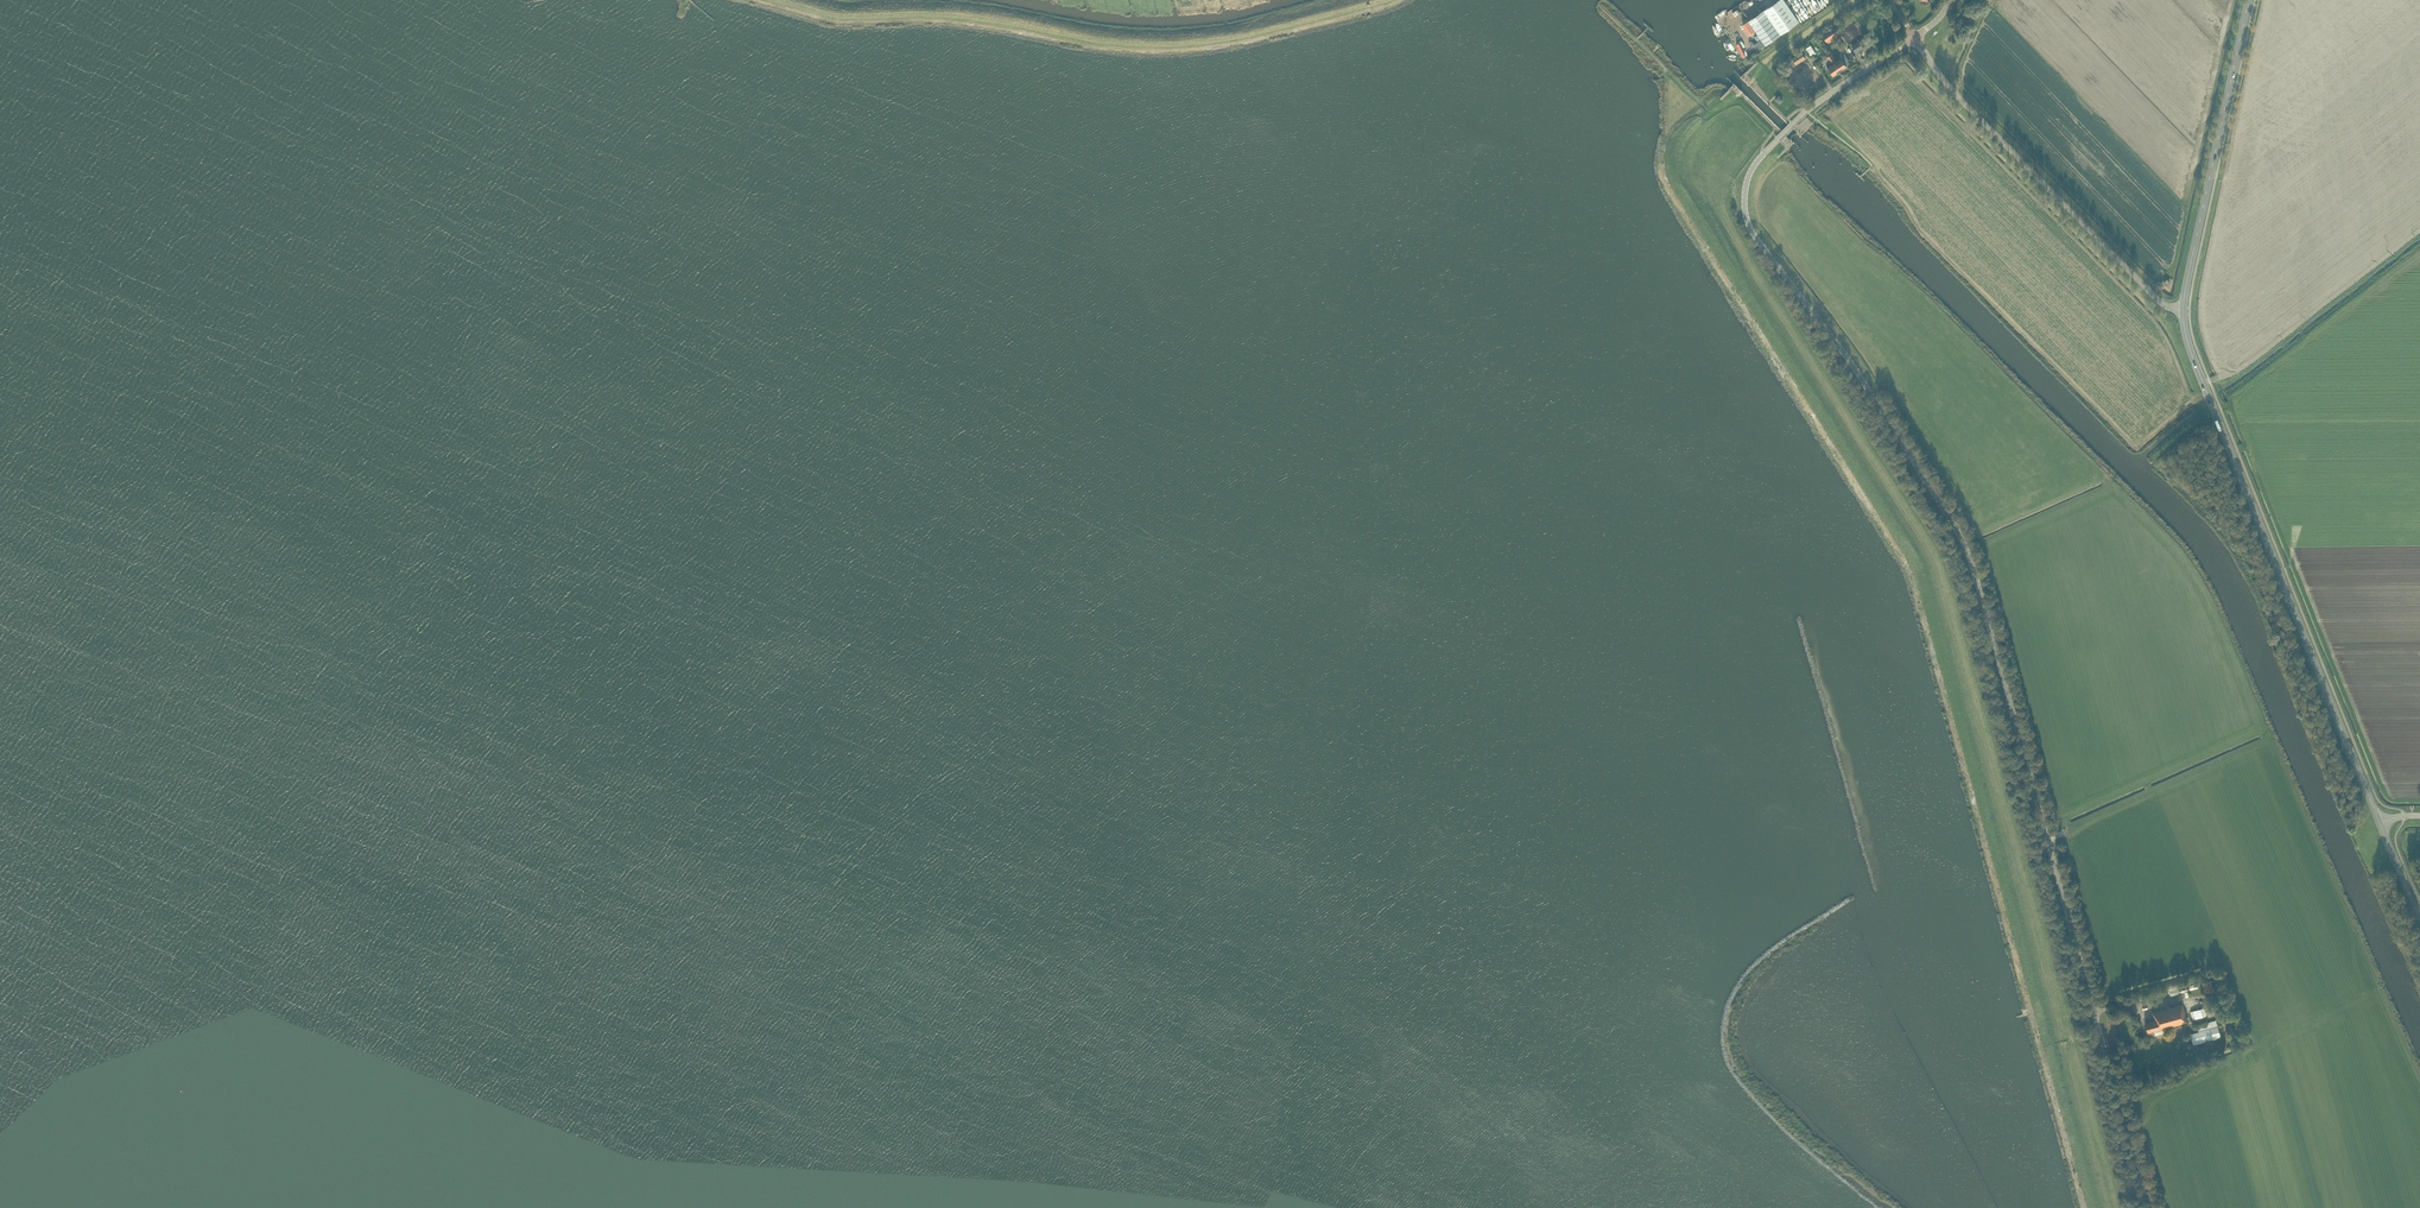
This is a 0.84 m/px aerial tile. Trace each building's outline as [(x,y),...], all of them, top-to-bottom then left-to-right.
[(1742,24),(1749,34),(1755,31),(1761,39),(1765,45),(1799,21),(1784,0),(1778,0),(1748,20),(1742,24)] [(1822,36),(1826,42),(1840,32),(1836,26),(1822,36)] [(1761,39),(1754,45),(1758,50),(1765,45),(1761,39)] [(1860,40),(1852,46),(1856,51),(1864,46),(1860,40)] [(1805,58),(1801,52),(1792,58),(1795,64),(1805,58)] [(1832,53),(1829,55),(1840,71),(1847,66),(1846,65),(1850,63),(1844,54),(1840,57),(1840,58),(1836,60),(1835,61),(1834,59),(1835,58),(1832,53)] [(1829,55),(1826,57),(1829,62),(1831,61),(1832,63),(1827,66),(1833,76),(1840,71),(1829,55)] [(2214,990),(2211,981),(2203,983),(2205,992),(2214,990)] [(2169,988),(2171,996),(2180,993),(2180,992),(2189,990),(2188,986),(2187,983),(2169,988)] [(2155,1021),(2145,1023),(2147,1032),(2154,1030),(2155,1035),(2164,1033),(2169,1032),(2167,1027),(2187,1021),(2183,1004),(2152,1012),(2155,1021)] [(2187,1011),(2189,1019),(2201,1015),(2199,1008),(2201,1008),(2200,1007),(2187,1011)] [(2216,1037),(2214,1027),(2212,1023),(2197,1027),(2198,1031),(2190,1034),(2193,1044),(2216,1037)]
